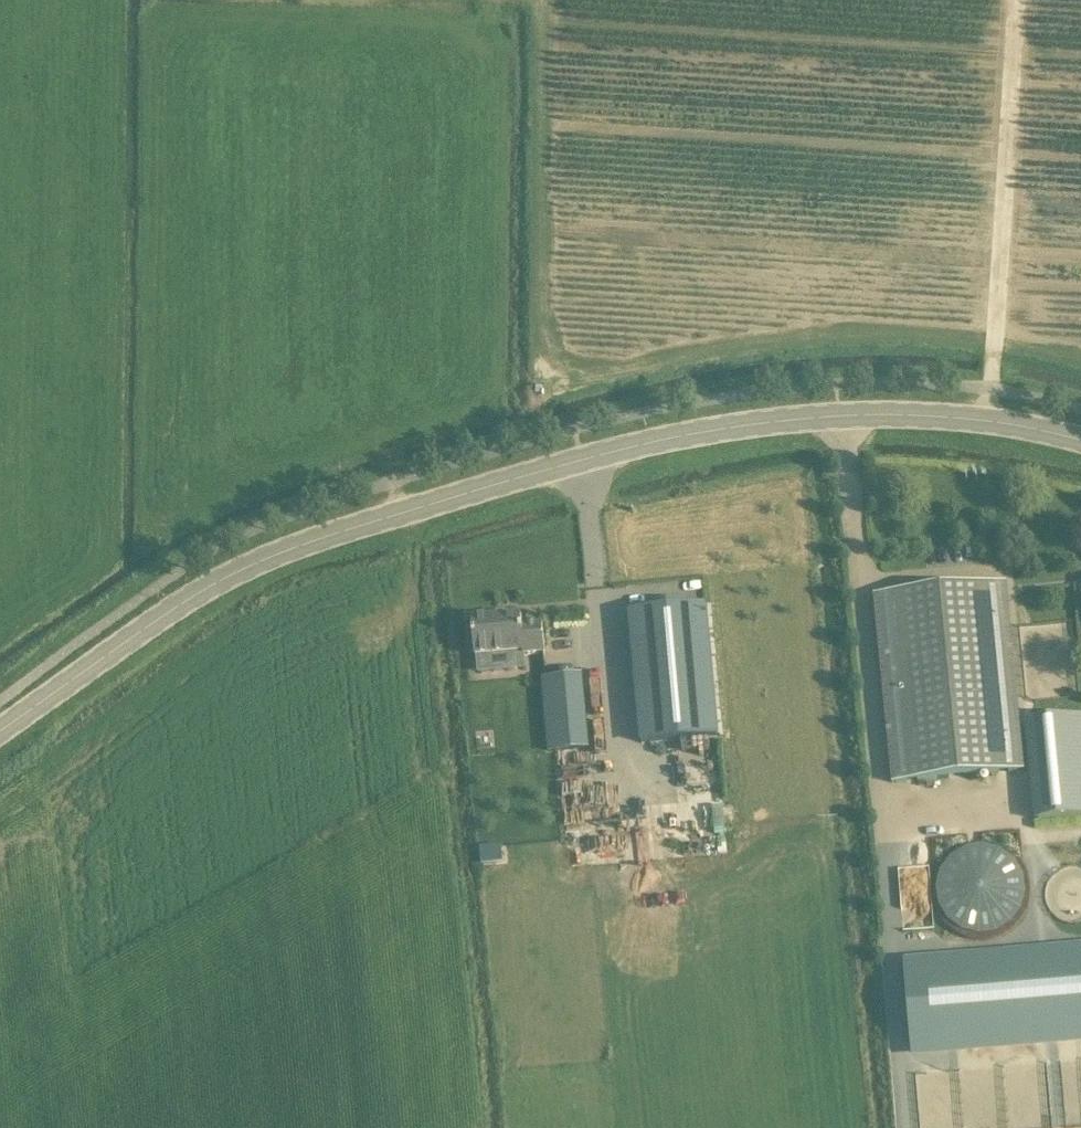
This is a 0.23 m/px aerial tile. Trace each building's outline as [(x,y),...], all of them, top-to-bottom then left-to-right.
[(1008,613),(1005,584),(873,596),(892,783),(1023,770),(1015,689),(1008,613)] [(630,614),(642,743),(718,736),(706,607),(687,608),(687,602),(648,606),(648,612),(630,614)] [(503,616),(471,619),(475,656),(523,652),(523,655),(545,653),(542,623),(522,625),(521,616),(504,618),(503,616)] [(542,680),(544,697),(584,694),(582,676),(542,680)] [(1028,721),(1038,822),(1080,817),(1080,716),(1028,721)] [(1000,851),(983,846),(966,849),(951,858),(941,872),(936,889),(939,906),(948,921),(962,931),(979,935),(996,933),(1011,924),(1021,910),(1025,893),(1023,876),(1014,861),(1000,851)] [(496,848),(481,849),(482,864),(497,863),(496,848)] [(900,960),(909,1048),(1080,1031),(1080,942),(900,960)]
